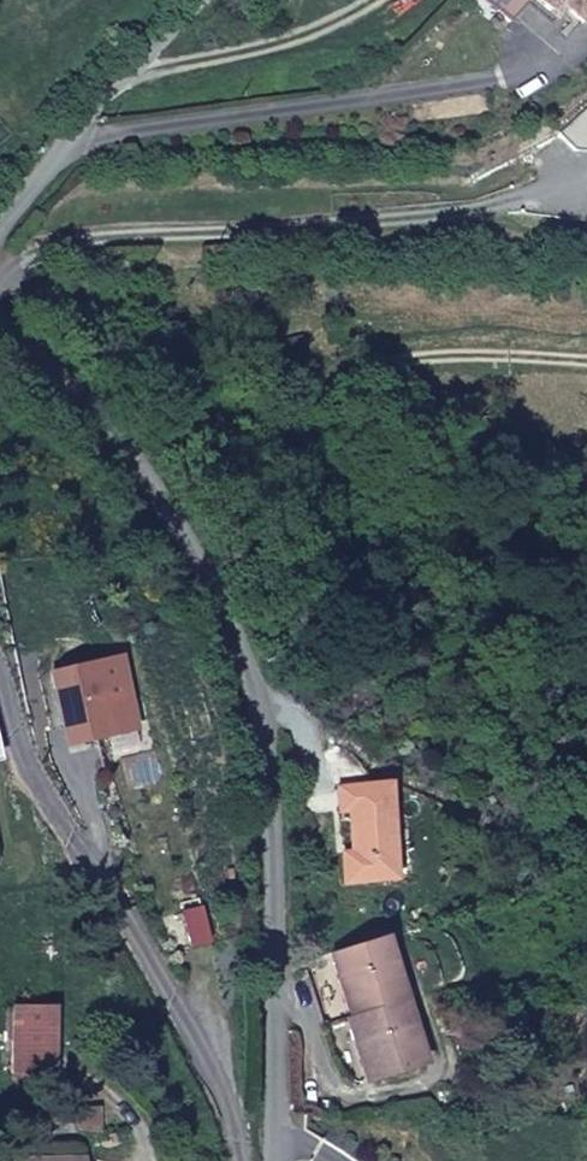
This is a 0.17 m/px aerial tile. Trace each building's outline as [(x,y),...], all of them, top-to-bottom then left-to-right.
[(563,32),(537,62),(550,73),(572,50),(586,60),(586,0),(529,0),(563,32)] [(104,687),(39,699),(48,752),(51,768),(53,778),(81,773),(79,764),(115,757),(104,687)] [(346,915),(393,917),(393,820),(345,819),(345,841),(354,841),(356,891),(346,891),(346,915)] [(325,991),(349,1069),(414,1066),(381,970),(325,991)] [(0,1046),(0,1112),(33,1107),(20,1041),(0,1046)] [(414,1066),(349,1069),(368,1117),(424,1096),(414,1066)]
